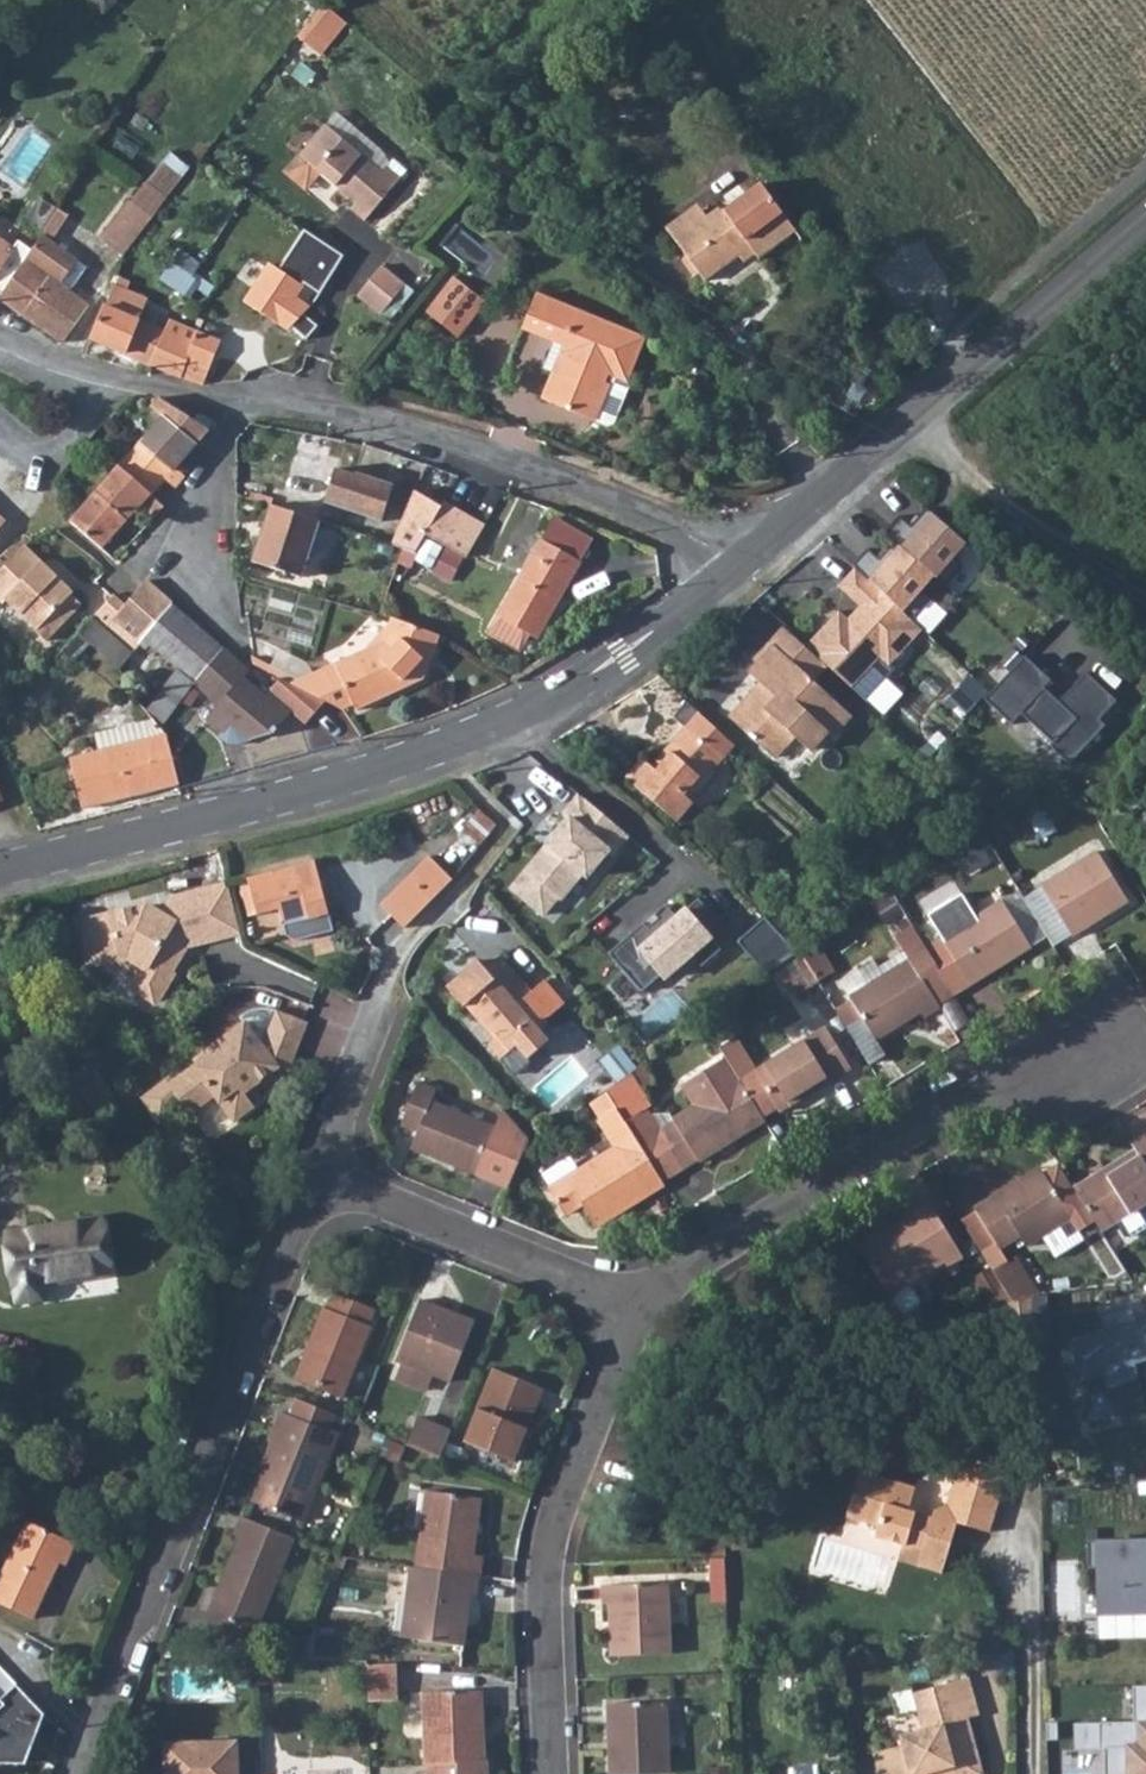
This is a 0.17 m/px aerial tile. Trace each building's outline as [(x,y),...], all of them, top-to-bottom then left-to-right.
[(294,44),(322,67),(351,32),(323,9),(294,44)] [(332,107),(321,120),(379,168),(385,162),(386,160),(378,144),(332,107)] [(379,168),(321,120),(283,167),(303,184),(317,168),(354,199),(349,205),(366,219),(402,175),(385,162),(379,168)] [(130,204),(101,241),(124,258),(183,179),(164,167),(132,205),(130,204)] [(701,280),(735,254),(735,252),(745,245),(754,255),(789,228),(753,181),(672,243),(701,280)] [(49,274),(22,313),(62,340),(86,301),(57,280),(73,256),(50,239),(66,213),(56,207),(36,239),(26,257),(49,274)] [(13,246),(0,236),(0,265),(13,246)] [(197,264),(177,249),(159,275),(187,294),(194,285),(206,294),(213,285),(200,276),(198,279),(191,273),(197,264)] [(0,294),(0,298),(22,313),(49,274),(26,257),(0,294)] [(381,261),(355,294),(377,312),(403,280),(381,261)] [(454,278),(424,313),(453,338),(482,302),(454,278)] [(91,336),(151,362),(164,330),(136,317),(146,296),(114,282),(91,336)] [(300,313),(274,290),(261,305),(249,295),(235,312),(275,344),(300,313)] [(530,294),(518,327),(558,342),(536,399),(592,421),(606,384),(601,382),(604,374),(623,381),(640,339),(530,294)] [(164,330),(151,362),(199,382),(202,382),(219,339),(195,329),(191,340),(164,330)] [(627,383),(623,381),(604,374),(601,382),(606,384),(592,421),(605,426),(611,423),(627,383)] [(172,408),(158,399),(150,408),(163,418),(139,443),(175,470),(176,469),(179,465),(189,455),(211,431),(172,408)] [(139,443),(119,466),(151,495),(166,480),(175,487),(185,478),(176,469),(175,470),(139,443)] [(119,466),(94,494),(126,522),(137,510),(148,520),(163,506),(151,495),(119,466)] [(335,469),(325,502),(382,520),(392,488),(380,484),(381,479),(355,472),(354,474),(335,469)] [(414,490),(394,539),(404,543),(418,548),(426,535),(467,558),(485,526),(486,524),(444,501),(441,505),(414,490)] [(88,501),(69,521),(100,549),(126,522),(94,494),(88,501)] [(319,521),(271,506),(254,562),(302,576),(319,521)] [(894,545),(931,579),(961,544),(923,511),(894,545)] [(582,562),(542,539),(491,631),(522,648),(532,631),(540,636),(582,562)] [(931,579),(894,545),(862,580),(897,612),(931,579)] [(0,571),(0,603),(3,605),(7,600),(34,626),(32,629),(44,639),(80,604),(68,593),(71,590),(25,547),(0,571)] [(897,612),(862,580),(849,569),(831,589),(854,608),(845,619),(837,610),(801,643),(825,664),(847,691),(875,659),(886,669),(920,632),(897,612)] [(114,595),(93,617),(131,652),(139,643),(172,604),(146,581),(124,606),(114,595)] [(172,604),(139,643),(145,648),(149,644),(167,660),(196,626),(172,604)] [(351,655),(288,682),(322,699),(338,707),(352,701),(356,708),(425,676),(443,631),(393,616),(393,615),(390,623),(384,641),(351,655)] [(196,626),(167,660),(191,682),(194,684),(222,648),(196,626)] [(801,643),(795,637),(784,626),(773,638),(777,642),(813,677),(825,664),(801,643)] [(777,642),(755,665),(825,731),(827,729),(831,733),(850,712),(813,677),(777,642)] [(322,699),(288,682),(278,676),(262,695),(240,676),(247,669),(222,648),(194,684),(213,701),(202,715),(221,732),(229,724),(248,739),(270,733),(289,712),(302,723),(322,699)] [(988,694),(981,702),(1006,724),(1015,715),(1040,691),(1049,682),(1023,654),(988,694)] [(753,693),(750,696),(792,737),(794,734),(809,748),(825,731),(755,665),(751,670),(766,685),(757,696),(753,693)] [(969,674),(949,699),(968,718),(981,702),(988,694),(969,674)] [(1082,675),(1054,704),(1072,721),(1048,743),(1066,761),(1106,727),(1094,721),(1114,699),(1082,675)] [(1054,704),(1040,691),(1015,715),(1048,743),(1072,721),(1054,704)] [(792,737),(750,696),(732,715),(775,755),(792,737)] [(686,725),(705,741),(717,726),(694,705),(681,721),(686,725)] [(649,761),(633,781),(682,820),(698,800),(694,797),(736,744),(717,726),(705,741),(686,725),(654,765),(649,761)] [(179,787),(166,735),(72,757),(84,807),(169,788),(179,787)] [(630,831),(581,790),(565,810),(571,815),(513,884),(545,911),(559,894),(562,896),(584,869),(588,873),(610,847),(614,850),(630,831)] [(1094,844),(1038,880),(1071,930),(1127,893),(1094,844)] [(428,852),(390,893),(408,919),(450,874),(428,852)] [(315,860),(249,877),(258,914),(280,908),(284,924),(287,933),(296,938),(334,928),(317,864),(315,860)] [(90,936),(91,945),(95,954),(101,959),(102,965),(119,961),(127,959),(145,970),(142,975),(135,987),(136,992),(154,1003),(160,1002),(175,977),(170,974),(186,948),(239,935),(228,887),(173,902),(163,918),(148,908),(91,923),(93,928),(90,936)] [(654,912),(618,942),(650,981),(671,964),(674,968),(701,946),(710,958),(731,941),(716,924),(729,913),(710,889),(688,907),(677,894),(665,904),(669,908),(658,917),(654,912)] [(872,900),(884,926),(901,915),(890,892),(872,900)] [(408,919),(390,893),(380,904),(402,926),(408,919)] [(924,943),(955,990),(1029,941),(998,895),(924,943)] [(769,968),(799,953),(762,917),(735,941),(761,974),(769,968)] [(868,984),(851,995),(853,997),(837,1007),(847,1023),(863,1013),(878,1037),(922,1007),(925,1014),(941,1004),(939,1001),(955,990),(924,943),(911,924),(894,935),(908,957),(883,974),(868,984)] [(799,953),(817,983),(834,971),(816,944),(799,953)] [(478,955),(446,983),(462,1002),(469,996),(498,1029),(488,1038),(501,1053),(515,1041),(527,1054),(548,1035),(537,1022),(563,999),(543,977),(532,987),(500,949),(484,962),(478,955)] [(817,983),(799,953),(769,968),(781,988),(788,985),(794,994),(817,983)] [(127,959),(119,961),(142,975),(145,970),(127,959)] [(868,984),(883,974),(873,959),(858,969),(868,984)] [(878,1037),(863,1013),(847,1023),(869,1057),(885,1047),(878,1037)] [(255,1057),(271,1022),(261,1018),(251,1017),(241,1020),(233,1025),(237,1031),(255,1057)] [(158,1088),(135,1103),(149,1124),(171,1109),(179,1119),(204,1102),(223,1127),(243,1112),(236,1101),(270,1077),(279,1080),(301,1035),(271,1022),(255,1057),(237,1031),(203,1056),(205,1060),(161,1091),(158,1088)] [(850,1064),(824,1022),(755,1068),(740,1045),(726,1055),(764,1113),(778,1104),(781,1109),(850,1064)] [(719,1045),(726,1055),(740,1045),(734,1036),(719,1045)] [(764,1113),(726,1055),(700,1072),(714,1091),(672,1118),(674,1121),(664,1128),(650,1106),(628,1120),(636,1133),(666,1180),(699,1159),(701,1161),(766,1118),(764,1113)] [(632,1069),(607,1088),(628,1120),(650,1106),(653,1103),(632,1069)] [(685,1081),(698,1101),(714,1091),(700,1072),(685,1081)] [(84,1074),(66,1086),(77,1103),(96,1089),(84,1074)] [(418,1083),(402,1124),(419,1132),(413,1148),(478,1173),(497,1127),(432,1101),(436,1089),(418,1083)] [(96,1089),(77,1103),(88,1117),(107,1105),(96,1089)] [(1144,1193),(1145,1191),(1145,1122),(1131,1132),(1134,1138),(1076,1177),(1097,1209),(1104,1219),(1119,1209),(1127,1222),(1135,1223),(1145,1216),(1145,1196),(1144,1193)] [(668,1183),(636,1133),(552,1188),(567,1214),(586,1203),(601,1227),(618,1216),(615,1210),(632,1200),(635,1204),(668,1183)] [(1076,1177),(1061,1153),(1046,1162),(1043,1157),(978,1199),(980,1202),(1000,1235),(1003,1239),(1023,1226),(1029,1236),(1073,1206),(1081,1219),(1097,1209),(1076,1177)] [(894,1288),(895,1288),(913,1276),(948,1254),(951,1259),(967,1249),(931,1193),(916,1203),(917,1206),(890,1224),(893,1229),(867,1246),(894,1288)] [(965,1211),(986,1244),(1000,1235),(980,1202),(965,1211)] [(9,1242),(13,1295),(38,1293),(100,1288),(95,1234),(9,1242)] [(1004,1272),(1025,1304),(1033,1301),(1052,1295),(1028,1257),(1004,1272)] [(913,1276),(895,1288),(904,1302),(912,1305),(921,1299),(921,1289),(913,1276)] [(38,1293),(13,1295),(15,1309),(38,1307),(38,1293)] [(312,1352),(299,1384),(340,1401),(369,1330),(367,1329),(373,1311),(332,1294),(326,1311),(322,1310),(306,1350),(312,1352)] [(419,1301),(394,1361),(448,1384),(473,1324),(419,1301)] [(1025,1304),(1007,1311),(1008,1335),(1026,1334),(1034,1334),(1033,1321),(1033,1301),(1025,1304)] [(1109,1414),(1145,1405),(1145,1401),(1132,1367),(1145,1364),(1145,1320),(1069,1336),(1058,1351),(1069,1382),(1081,1380),(1087,1422),(1109,1414)] [(491,1370),(461,1442),(510,1462),(540,1389),(491,1370)] [(265,1475),(254,1504),(300,1522),(334,1436),(327,1433),(334,1416),(295,1401),(288,1417),(280,1414),(267,1446),(269,1447),(259,1472),(265,1475)] [(415,1419),(404,1444),(437,1458),(448,1432),(415,1419)] [(866,1474),(850,1520),(883,1532),(879,1541),(927,1559),(922,1571),(945,1579),(954,1550),(949,1548),(952,1539),(957,1541),(960,1530),(991,1540),(1004,1499),(959,1484),(950,1508),(940,1515),(937,1522),(913,1514),(920,1492),(866,1474)] [(426,1490),(415,1567),(479,1576),(481,1555),(471,1553),(478,1498),(426,1490)] [(293,1538),(242,1518),(234,1537),(239,1538),(209,1613),(256,1632),(293,1538)] [(0,1602),(0,1608),(39,1628),(66,1572),(74,1576),(84,1555),(36,1531),(0,1602)] [(1145,1628),(1145,1536),(1092,1535),(1094,1615),(1142,1612),(1144,1628),(1145,1628)] [(415,1567),(411,1567),(401,1636),(455,1644),(459,1615),(468,1616),(471,1592),(477,1593),(479,1576),(415,1567)] [(664,1583),(600,1584),(601,1602),(608,1602),(609,1652),(666,1652),(664,1583)] [(396,1662),(365,1661),(367,1698),(398,1698),(396,1662)] [(2,1669),(0,1671),(0,1700),(4,1704),(0,1708),(0,1763),(26,1764),(45,1714),(2,1669)] [(956,1772),(957,1773),(983,1773),(968,1719),(979,1716),(968,1679),(912,1694),(917,1711),(922,1730),(900,1736),(902,1745),(875,1752),(880,1773),(950,1773),(956,1772)] [(1136,1683),(1136,1717),(1145,1717),(1145,1683),(1136,1683)] [(911,1689),(892,1694),(898,1716),(917,1711),(912,1694),(911,1689)] [(428,1773),(489,1773),(488,1759),(483,1759),(481,1691),(422,1692),(424,1763),(428,1763),(428,1773)] [(663,1701),(605,1702),(607,1772),(665,1771),(663,1701)] [(673,1746),(688,1746),(689,1717),(674,1717),(673,1746)] [(1131,1720),(1131,1744),(1116,1743),(1119,1773),(1145,1773),(1145,1720),(1131,1720)] [(235,1743),(164,1746),(164,1773),(237,1773),(235,1743)] [(812,1764),(782,1767),(783,1773),(813,1773),(812,1764)]
